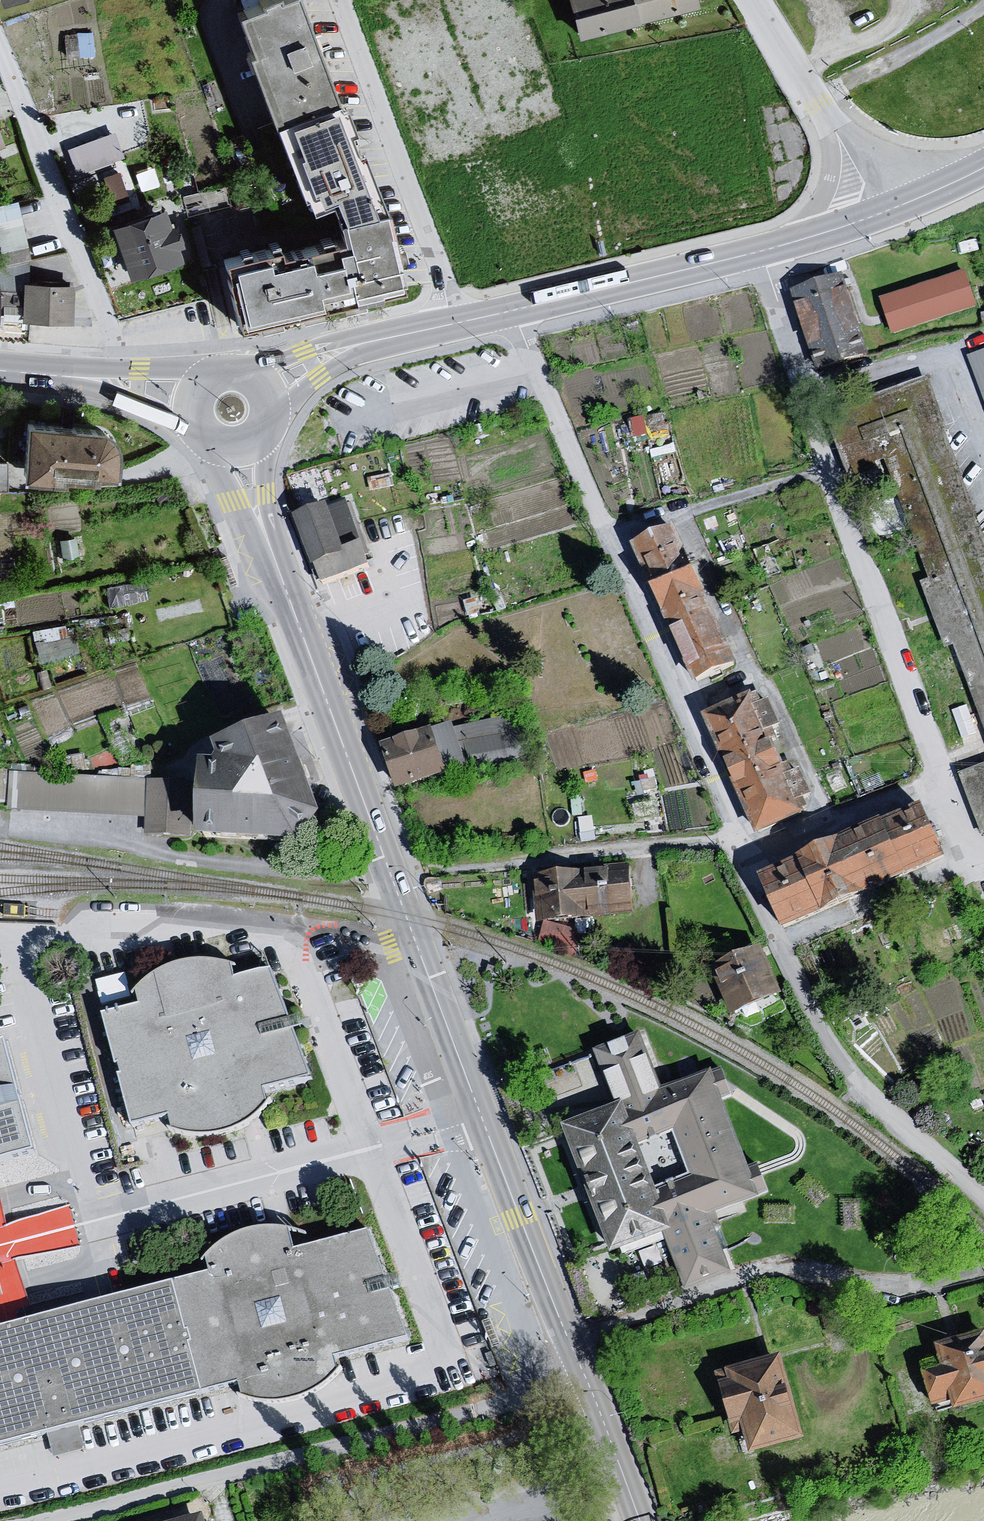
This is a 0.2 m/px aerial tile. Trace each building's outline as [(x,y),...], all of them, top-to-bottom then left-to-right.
[(4,11),(35,0),(1,0),(4,11)] [(236,10),(249,52),(246,54),(275,130),(340,110),(304,0),(271,0),(236,10)] [(580,40),(699,11),(697,0),(569,0),(580,40)] [(340,110),(275,130),(307,212),(322,208),(373,194),(340,110)] [(114,135),(69,151),(77,173),(122,156),(114,135)] [(100,176),(112,203),(132,194),(119,167),(100,176)] [(373,194),(322,208),(323,213),(333,209),(341,236),(324,239),(318,240),(319,247),(310,249),(313,258),(285,264),(282,251),(247,258),(214,265),(232,327),(402,291),(381,218),(373,194)] [(0,203),(0,246),(28,244),(23,201),(0,203)] [(169,213),(115,229),(118,247),(117,251),(125,269),(132,273),(135,282),(188,267),(182,252),(187,248),(183,232),(173,231),(169,213)] [(962,279),(881,303),(892,338),(971,316),(962,279)] [(842,282),(797,296),(819,370),(864,356),(842,282)] [(71,289),(26,286),(23,322),(69,325),(71,289)] [(983,385),(983,348),(973,352),(983,385)] [(928,385),(829,418),(846,476),(886,465),(983,732),(983,534),(928,385)] [(119,453),(115,439),(103,432),(28,427),(25,482),(116,488),(119,453)] [(346,503),(296,522),(321,588),(371,569),(362,544),(346,503)] [(679,535),(635,547),(699,690),(729,681),(741,670),(712,603),(710,580),(693,562),(679,535)] [(761,698),(709,720),(763,843),(814,816),(808,804),(815,801),(804,779),(792,777),(761,698)] [(455,728),(384,751),(403,797),(521,763),(514,723),(509,718),(458,731),(455,728)] [(329,827),(312,786),(312,785),(290,732),(217,761),(223,776),(213,775),(206,847),(305,857),(329,827)] [(983,841),(983,769),(960,779),(983,841)] [(190,834),(193,777),(14,770),(13,807),(148,813),(147,832),(190,834)] [(932,812),(767,881),(790,935),(953,866),(932,812)] [(626,872),(535,880),(537,923),(633,921),(636,887),(626,872)] [(761,954),(720,978),(733,1023),(768,1012),(785,1001),(761,954)] [(274,977),(239,987),(235,973),(223,970),(209,968),(193,968),(174,973),(159,980),(147,989),(140,997),(144,1011),(106,1021),(135,1130),(172,1120),(176,1133),(187,1137),(200,1139),(223,1138),(245,1130),(260,1120),(272,1109),(268,1095),(305,1085),(274,977)] [(617,1103),(565,1124),(611,1246),(663,1226),(687,1283),(728,1268),(707,1212),(764,1188),(755,1165),(745,1169),(718,1095),(728,1092),(719,1069),(659,1091),(638,1033),(596,1049),(617,1103)] [(0,1055),(0,1167),(38,1157),(14,1051),(0,1055)] [(245,1389),(251,1403),(280,1402),(311,1397),(333,1388),(342,1376),(339,1362),(414,1340),(374,1235),(299,1253),(293,1235),(272,1235),(247,1242),(223,1256),(211,1272),(216,1283),(0,1337),(0,1451),(245,1389)] [(939,1352),(942,1365),(925,1369),(935,1405),(954,1400),(957,1413),(983,1406),(983,1341),(939,1352)] [(778,1366),(721,1380),(735,1436),(748,1432),(753,1453),(798,1442),(778,1366)]
